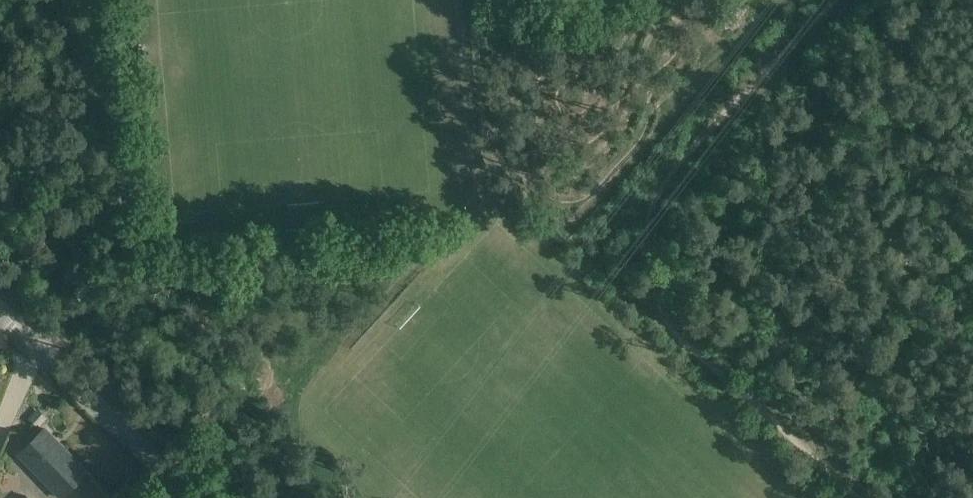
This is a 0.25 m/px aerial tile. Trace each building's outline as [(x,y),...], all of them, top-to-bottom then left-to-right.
[(45,427),(19,453),(61,497),(88,471),(45,427)]
